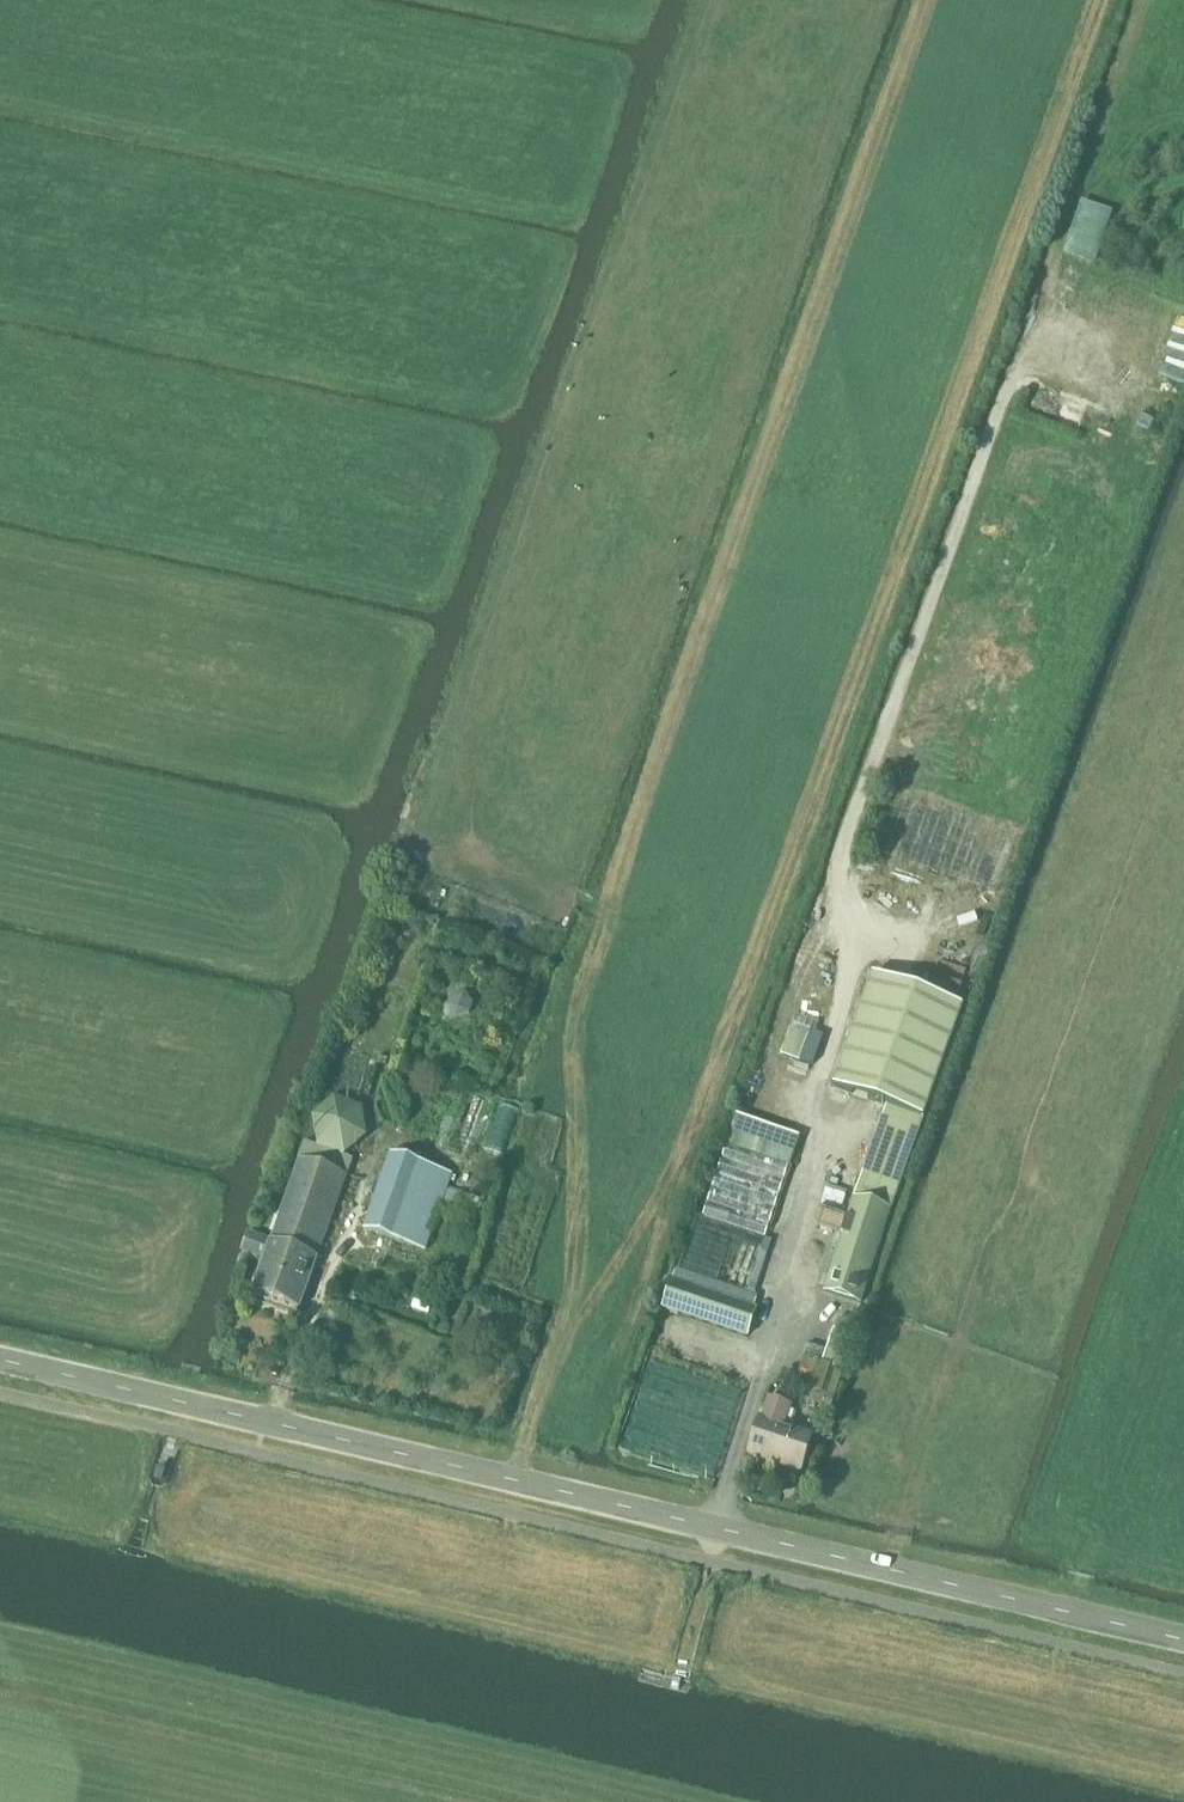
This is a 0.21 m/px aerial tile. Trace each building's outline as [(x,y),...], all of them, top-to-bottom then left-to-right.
[(1081,204),(1063,256),(1091,265),(1109,213),(1081,204)] [(1183,381),(1183,318),(1179,316),(1160,373),(1183,381)] [(1029,411),(1080,428),(1091,398),(1040,380),(1029,411)] [(964,1008),(874,976),(834,1089),(888,1108),(854,1202),(825,1293),(861,1304),(871,1273),(875,1275),(879,1263),(875,1262),(890,1213),(964,1008)] [(465,987),(447,998),(460,1018),(477,1007),(465,987)] [(801,1062),(810,1038),(793,1031),(784,1055),(801,1062)] [(344,1154),(366,1136),(361,1109),(335,1100),(313,1118),(318,1145),(344,1154)] [(740,1116),(705,1218),(767,1239),(802,1137),(740,1116)] [(307,1142),(300,1162),(271,1244),(250,1237),(244,1255),(266,1262),(254,1296),(300,1312),(353,1158),(307,1142)] [(389,1155),(363,1231),(424,1252),(439,1209),(456,1215),(460,1203),(462,1196),(448,1191),(446,1191),(451,1177),(389,1155)] [(767,1241),(700,1219),(682,1274),(748,1296),(767,1241)] [(664,1310),(679,1315),(746,1337),(755,1311),(688,1289),(673,1284),(664,1310)] [(821,1373),(819,1380),(811,1377),(805,1381),(799,1401),(830,1410),(841,1372),(843,1373),(862,1314),(852,1311),(848,1322),(836,1318),(832,1331),(830,1331),(818,1372),(821,1373)] [(768,1399),(761,1420),(748,1456),(799,1473),(812,1438),(783,1428),(790,1407),(768,1399)] [(164,1468),(154,1466),(152,1474),(162,1477),(164,1468)]
